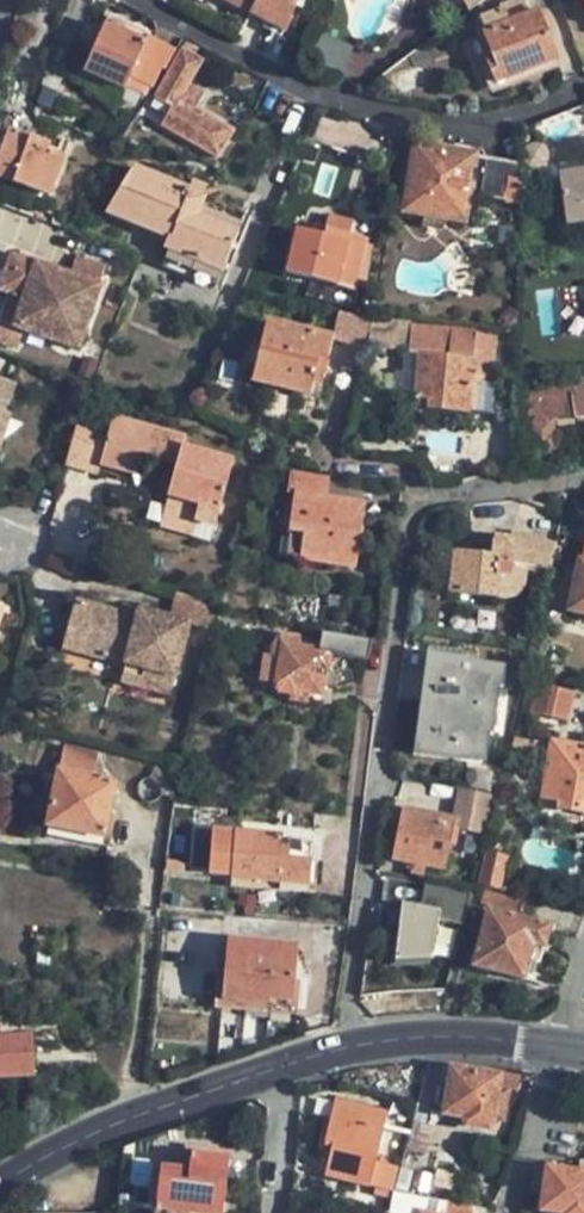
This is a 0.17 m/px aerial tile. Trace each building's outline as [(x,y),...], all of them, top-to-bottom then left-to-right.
[(232,4),(286,33),(298,0),(224,0),(232,4)] [(487,0),(465,0),(472,11),(487,0)] [(481,33),(489,54),(493,62),(487,64),(496,86),(558,61),(537,11),(530,14),(524,0),(513,0),(502,4),(504,9),(479,19),(484,32),(481,33)] [(110,15),(84,73),(124,92),(131,78),(152,88),(169,48),(148,38),(150,34),(110,15)] [(182,48),(154,96),(175,108),(190,83),(204,60),(182,48)] [(50,119),(66,66),(52,60),(38,102),(43,116),(50,119)] [(185,114),(200,89),(190,83),(175,108),(185,114)] [(202,89),(200,89),(185,114),(175,108),(164,126),(224,159),(240,131),(200,110),(205,101),(197,97),(202,89)] [(41,141),(10,130),(0,159),(0,177),(50,196),(63,158),(49,153),(39,150),(41,141)] [(421,137),(420,145),(442,148),(442,139),(421,137)] [(52,145),(41,141),(39,150),(49,153),(52,145)] [(526,144),(523,148),(522,163),(522,164),(527,168),(533,170),(538,169),(542,167),(545,163),(547,155),(544,147),(542,145),(536,143),(530,143),(526,144)] [(442,148),(420,145),(416,144),(405,211),(423,214),(445,217),(464,220),(476,155),(442,148)] [(509,178),(521,179),(522,163),(485,156),(480,197),(505,200),(509,178)] [(164,261),(219,280),(238,231),(199,216),(206,194),(136,166),(107,214),(168,239),(164,250),(168,252),(164,261)] [(583,182),(583,172),(558,176),(560,186),(583,182)] [(76,194),(83,185),(66,173),(59,183),(76,194)] [(560,186),(567,224),(583,222),(583,182),(560,186)] [(443,233),(445,217),(423,214),(421,229),(443,233)] [(315,226),(312,234),(323,237),(326,229),(315,226)] [(368,240),(326,229),(323,237),(312,234),(295,230),(286,274),(339,287),(342,271),(360,275),(368,240)] [(1,290),(8,293),(23,298),(14,326),(80,349),(105,268),(77,259),(71,274),(14,254),(1,290)] [(216,288),(219,280),(164,261),(162,266),(216,288)] [(14,326),(23,298),(8,293),(0,320),(0,321),(14,326)] [(268,319),(256,372),(290,380),(287,393),(310,398),(313,385),(321,387),(333,336),(268,319)] [(473,375),(491,377),(494,336),(434,330),(433,336),(409,334),(408,353),(418,354),(414,398),(425,399),(425,408),(470,412),(473,375)] [(392,396),(414,398),(418,354),(408,353),(405,375),(394,374),(392,396)] [(253,385),(287,393),(290,380),(256,372),(253,385)] [(489,413),(491,377),(473,375),(470,412),(489,413)] [(7,406),(13,384),(0,379),(0,404),(7,406)] [(528,387),(529,405),(527,405),(526,426),(528,426),(528,456),(555,452),(551,422),(583,417),(583,379),(528,387)] [(413,406),(425,408),(425,399),(414,398),(413,406)] [(0,409),(0,449),(12,413),(0,409)] [(112,423),(80,414),(75,430),(107,439),(100,467),(136,476),(141,457),(161,463),(166,443),(182,447),(184,439),(113,420),(112,423)] [(75,430),(66,466),(97,474),(100,467),(107,439),(75,430)] [(166,443),(161,463),(177,467),(182,447),(166,443)] [(234,461),(182,447),(177,467),(164,513),(214,527),(216,528),(234,461)] [(303,536),(299,560),(355,569),(367,484),(289,472),(281,533),(289,534),(303,536)] [(211,541),(214,527),(164,513),(160,527),(211,541)] [(525,572),(530,535),(513,532),(512,539),(471,535),(468,555),(454,553),(451,592),(494,598),(497,576),(508,577),(510,575),(512,570),(525,572)] [(286,558),(299,560),(303,536),(289,534),(286,558)] [(550,538),(530,535),(525,572),(545,574),(550,538)] [(579,561),(570,611),(583,614),(583,562),(579,561)] [(189,625),(214,632),(218,616),(221,603),(174,591),(168,619),(189,625)] [(63,649),(80,654),(92,606),(76,601),(63,649)] [(135,616),(92,606),(80,654),(122,665),(117,684),(171,698),(189,625),(168,619),(136,611),(135,616)] [(281,694),(288,695),(294,696),(299,693),(309,694),(321,696),(324,675),(330,671),(332,655),(368,661),(371,641),(318,632),(316,649),(296,645),(298,637),(278,634),(277,641),(272,644),(270,654),(273,659),(280,660),(276,686),(281,694)] [(420,676),(426,676),(430,677),(433,661),(472,666),(473,659),(424,653),(420,676)] [(459,750),(483,753),(485,732),(489,733),(494,685),(499,686),(501,669),(472,666),(433,661),(430,677),(426,676),(422,704),(433,705),(429,743),(459,747),(459,750)] [(546,684),(539,713),(567,720),(574,691),(546,684)] [(308,706),(309,694),(299,693),(294,696),(288,695),(287,703),(308,706)] [(481,765),(483,753),(459,750),(459,747),(429,743),(433,705),(422,704),(419,704),(413,756),(481,765)] [(550,743),(542,799),(558,802),(557,812),(582,815),(582,807),(583,807),(583,748),(550,743)] [(99,756),(64,748),(45,829),(104,841),(115,784),(94,780),(99,756)] [(408,785),(404,809),(452,819),(455,809),(457,794),(408,785)] [(457,794),(455,809),(487,814),(491,796),(458,790),(457,794)] [(394,861),(411,864),(425,866),(442,869),(444,859),(452,819),(404,809),(394,861)] [(476,823),(452,819),(444,859),(469,863),(476,823)] [(280,858),(281,849),(282,836),(236,832),(231,881),(308,888),(310,860),(291,859),(280,858)] [(291,851),(281,849),(280,858),(291,859),(291,851)] [(484,853),(476,884),(499,890),(506,859),(484,853)] [(423,877),(425,866),(411,864),(410,875),(423,877)] [(508,909),(510,898),(480,891),(478,902),(508,909)] [(399,903),(398,957),(435,957),(436,903),(399,903)] [(543,948),(549,927),(488,911),(473,967),(522,979),(531,945),(543,948)] [(236,916),(226,915),(225,932),(235,932),(236,916)] [(214,1010),(223,1011),(224,1001),(229,939),(220,939),(214,1010)] [(268,1005),(267,1015),(288,1017),(292,981),(284,980),(285,969),(294,970),(296,945),(229,939),(224,1001),(268,1005)] [(292,981),(294,970),(285,969),(284,980),(292,981)] [(302,970),(294,970),(292,981),(288,1017),(297,1018),(302,970)] [(224,1001),(223,1011),(267,1015),(268,1005),(224,1001)] [(34,1078),(31,1036),(0,1038),(0,1081),(34,1078)] [(496,1092),(497,1087),(498,1075),(452,1067),(452,1062),(427,1059),(416,1099),(445,1104),(444,1113),(463,1116),(462,1120),(466,1124),(490,1128),(492,1120),(502,1121),(506,1094),(496,1092)] [(499,1073),(498,1075),(497,1087),(516,1091),(518,1076),(499,1073)] [(374,1186),(391,1189),(397,1166),(375,1160),(386,1111),(335,1099),(324,1140),(332,1141),(329,1155),(325,1174),(374,1186)] [(321,1153),(329,1155),(332,1141),(324,1140),(321,1153)] [(227,1155),(190,1151),(188,1168),(186,1180),(158,1177),(154,1210),(185,1212),(220,1212),(227,1155)] [(548,1162),(532,1164),(532,1165),(547,1167),(540,1209),(561,1212),(583,1212),(583,1157),(548,1162)] [(160,1165),(158,1177),(186,1180),(188,1168),(160,1165)] [(532,1165),(520,1206),(540,1209),(547,1167),(532,1165)] [(410,1170),(397,1166),(391,1189),(405,1192),(410,1170)] [(426,1192),(430,1175),(415,1171),(411,1188),(426,1192)] [(372,1195),(389,1198),(391,1189),(374,1186),(372,1195)] [(435,1198),(431,1212),(474,1212),(476,1206),(435,1198)]
